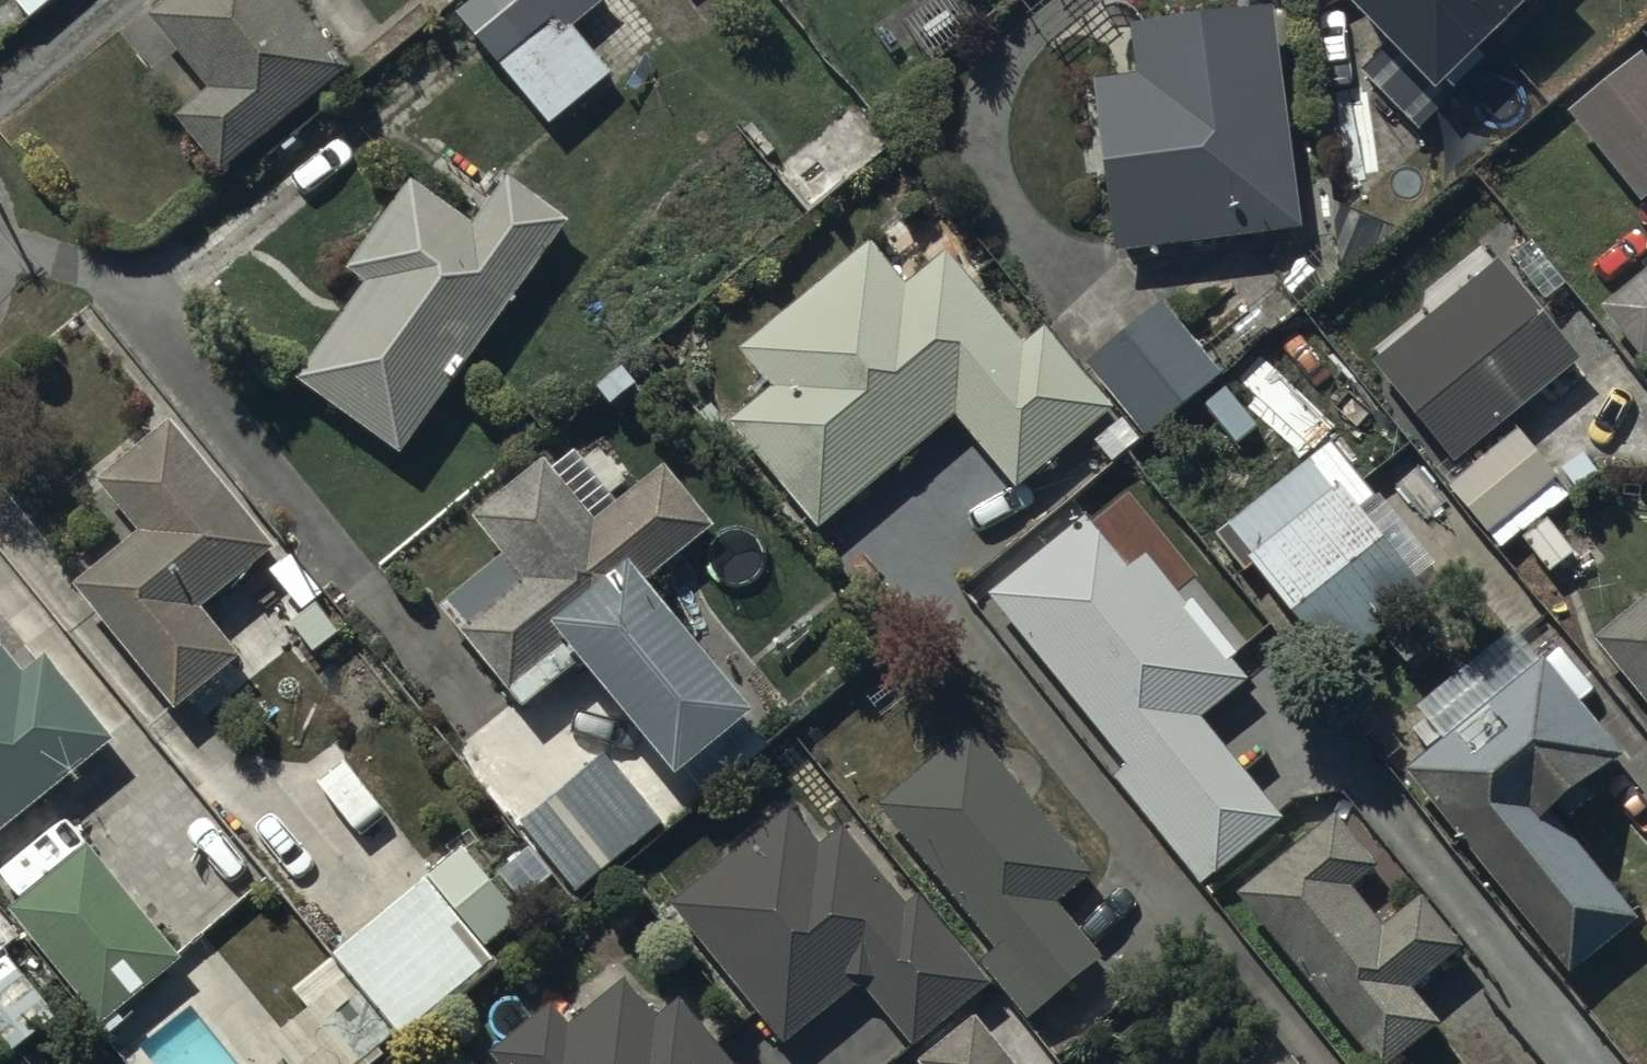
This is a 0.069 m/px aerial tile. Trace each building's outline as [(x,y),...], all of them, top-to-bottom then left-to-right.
[(291,0),(171,0),(148,19),(208,91),(174,119),(220,174),(348,68),(291,0)] [(454,11),(549,127),(609,78),(570,31),(608,0),(468,0),(454,11)] [(863,26),(885,65),(919,45),(929,64),(981,34),(961,0),(908,0),(863,26)] [(1390,43),(1355,76),(1417,140),(1459,99),(1444,84),(1532,0),(1348,0),(1390,43)] [(1137,71),(1096,75),(1113,252),(1299,234),(1277,8),(1132,22),(1137,71)] [(1567,115),(1641,206),(1646,201),(1646,57),(1643,53),(1567,115)] [(399,456),(568,225),(506,180),(473,227),(410,182),(346,271),(364,285),(295,382),(399,456)] [(904,286),(869,242),(739,349),(771,389),(729,425),(819,533),(954,416),(1016,491),(1114,411),(1010,285),(988,302),(946,251),(904,286)] [(1502,264),(1376,362),(1454,464),(1581,366),(1502,264)] [(1600,309),(1642,361),(1646,358),(1646,272),(1600,309)] [(1159,301),(1084,365),(1126,414),(1095,440),(1115,464),(1221,374),(1159,301)] [(138,535),(75,586),(174,712),(243,659),(203,608),(276,551),(175,421),(97,482),(138,535)] [(1516,431),(1449,485),(1487,533),(1554,479),(1516,431)] [(522,710),(579,663),(675,780),(752,717),(644,584),(714,527),(665,467),(616,507),(610,499),(627,485),(599,451),(583,464),(574,453),(552,471),(544,461),(472,519),(502,556),(439,608),(522,710)] [(1251,552),(1244,558),(1336,673),(1430,597),(1317,457),(1231,527),(1251,552)] [(1082,519),(989,596),(1124,759),(1107,773),(1199,885),(1281,819),(1201,721),(1245,684),(1228,663),(1235,656),(1191,602),(1187,606),(1145,555),(1125,571),(1082,519)] [(1593,640),(1646,707),(1646,596),(1593,640)] [(113,742),(45,659),(24,676),(0,646),(0,834),(113,742)] [(1542,656),(1402,771),(1572,976),(1640,920),(1553,815),(1559,809),(1567,819),(1595,797),(1587,787),(1625,756),(1542,656)] [(876,805),(883,812),(995,953),(982,963),(1029,1022),(1103,962),(1059,907),(1094,879),(972,727),(876,805)] [(660,823),(604,756),(520,826),(576,894),(660,823)] [(788,813),(670,907),(784,1050),(862,989),(910,1050),(993,984),(922,895),(908,906),(846,828),(818,850),(788,813)] [(1236,894),(1373,1063),(1395,1063),(1440,1028),(1411,992),(1461,952),(1420,900),(1384,929),(1351,888),(1378,867),(1335,814),(1236,894)] [(179,962),(87,850),(11,912),(102,1024),(179,962)] [(426,881),(485,949),(520,920),(463,850),(426,881)] [(485,949),(426,881),(331,959),(404,1045),(499,966),(485,949)] [(57,1017),(9,958),(0,965),(0,1062),(57,1017)] [(331,959),(293,990),(309,1009),(269,1041),(288,1063),(380,1063),(404,1045),(331,959)] [(677,1001),(656,1019),(625,982),(569,1028),(550,1005),(489,1056),(496,1063),(730,1063),(677,1001)] [(919,1062),(921,1063),(1009,1063),(972,1019),(919,1062)] [(1275,1031),(1233,1063),(1301,1063),(1275,1031)]
